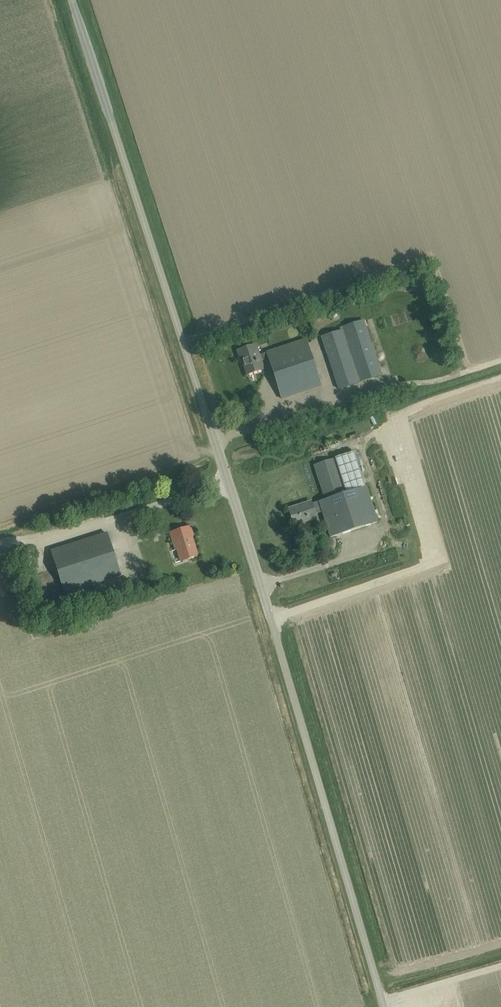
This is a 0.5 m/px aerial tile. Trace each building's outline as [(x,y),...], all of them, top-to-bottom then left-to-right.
[(340,326),(341,329),(359,382),(382,375),(363,318),(340,326)] [(321,335),(338,389),(359,382),(341,329),(321,335)] [(267,352),(267,353),(259,355),(261,361),(269,359),(282,399),(321,386),(306,339),(267,352)] [(237,351),(240,359),(242,359),(247,375),(264,369),(261,361),(259,355),(256,345),(237,351)] [(334,458),(335,459),(346,494),(365,488),(354,452),(334,458)] [(338,471),(335,459),(314,465),(326,500),(346,494),(338,471)] [(326,500),(312,505),(315,513),(322,511),(330,537),(377,523),(366,487),(365,488),(346,494),(326,500)] [(311,501),(289,508),(294,526),(316,519),(315,513),(312,505),(311,501)] [(181,561),(198,556),(191,536),(193,535),(191,526),(170,533),(176,550),(178,549),(181,561)] [(65,593),(121,575),(107,533),(51,551),(65,593)] [(45,539),(47,547),(55,545),(53,537),(45,539)] [(419,1006),(423,1006),(434,1005),(433,999),(418,1002),(419,1006)]
